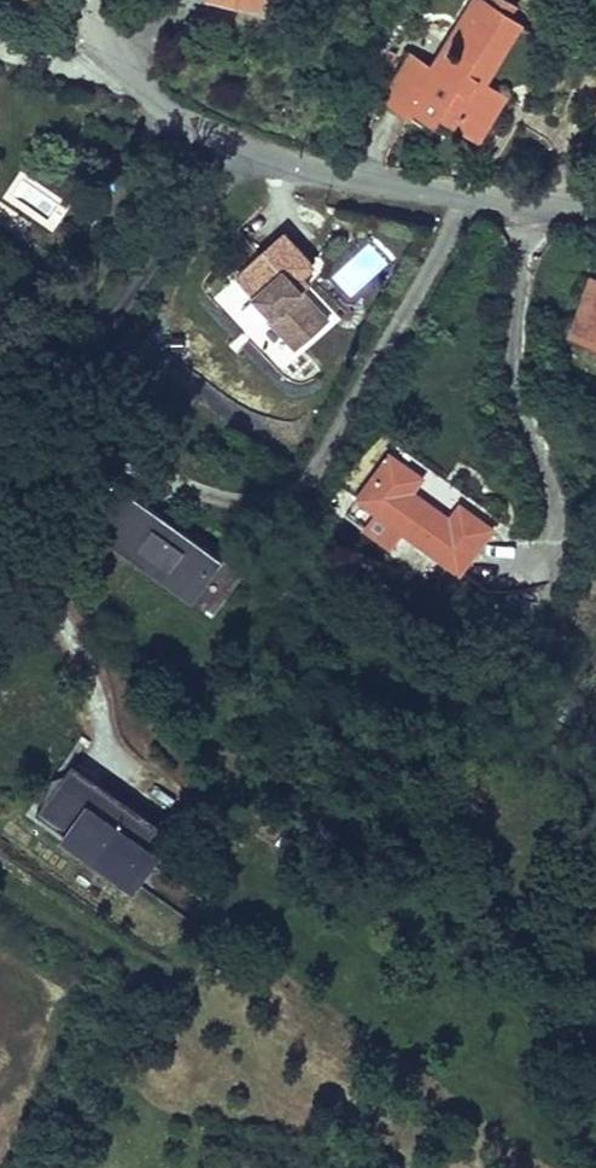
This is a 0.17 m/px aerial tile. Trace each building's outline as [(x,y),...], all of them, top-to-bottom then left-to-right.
[(499,109),(471,92),(479,79),(484,82),(484,81),(509,42),(504,39),(515,20),(483,0),(475,0),(453,37),(466,45),(446,77),(433,69),(411,56),(383,101),(409,117),(414,109),(435,123),(440,114),(481,138),(499,109)] [(509,42),(520,23),(515,20),(504,39),(509,42)] [(433,69),(446,77),(466,45),(453,37),(433,69)] [(499,109),(507,95),(484,81),(484,82),(479,79),(471,92),(499,109)] [(291,232),(243,276),(278,315),(275,318),(302,347),(334,318),(308,289),(301,280),(307,274),(320,263),(291,232)] [(301,280),(308,289),(315,282),(307,274),(301,280)] [(573,336),(595,344),(595,279),(593,278),(573,336)] [(278,361),(292,345),(227,284),(212,300),(278,361)] [(459,573),(493,527),(461,504),(451,519),(412,491),(423,476),(391,453),(358,499),(379,514),(366,531),(392,550),(404,533),(459,573)] [(138,551),(162,518),(114,484),(90,518),(138,551)] [(346,517),(366,531),(379,514),(358,499),(346,517)] [(170,573),(193,539),(162,518),(138,551),(170,573)] [(197,592),(220,558),(193,539),(170,573),(197,592)] [(160,822),(74,761),(37,812),(123,873),(160,822)]
